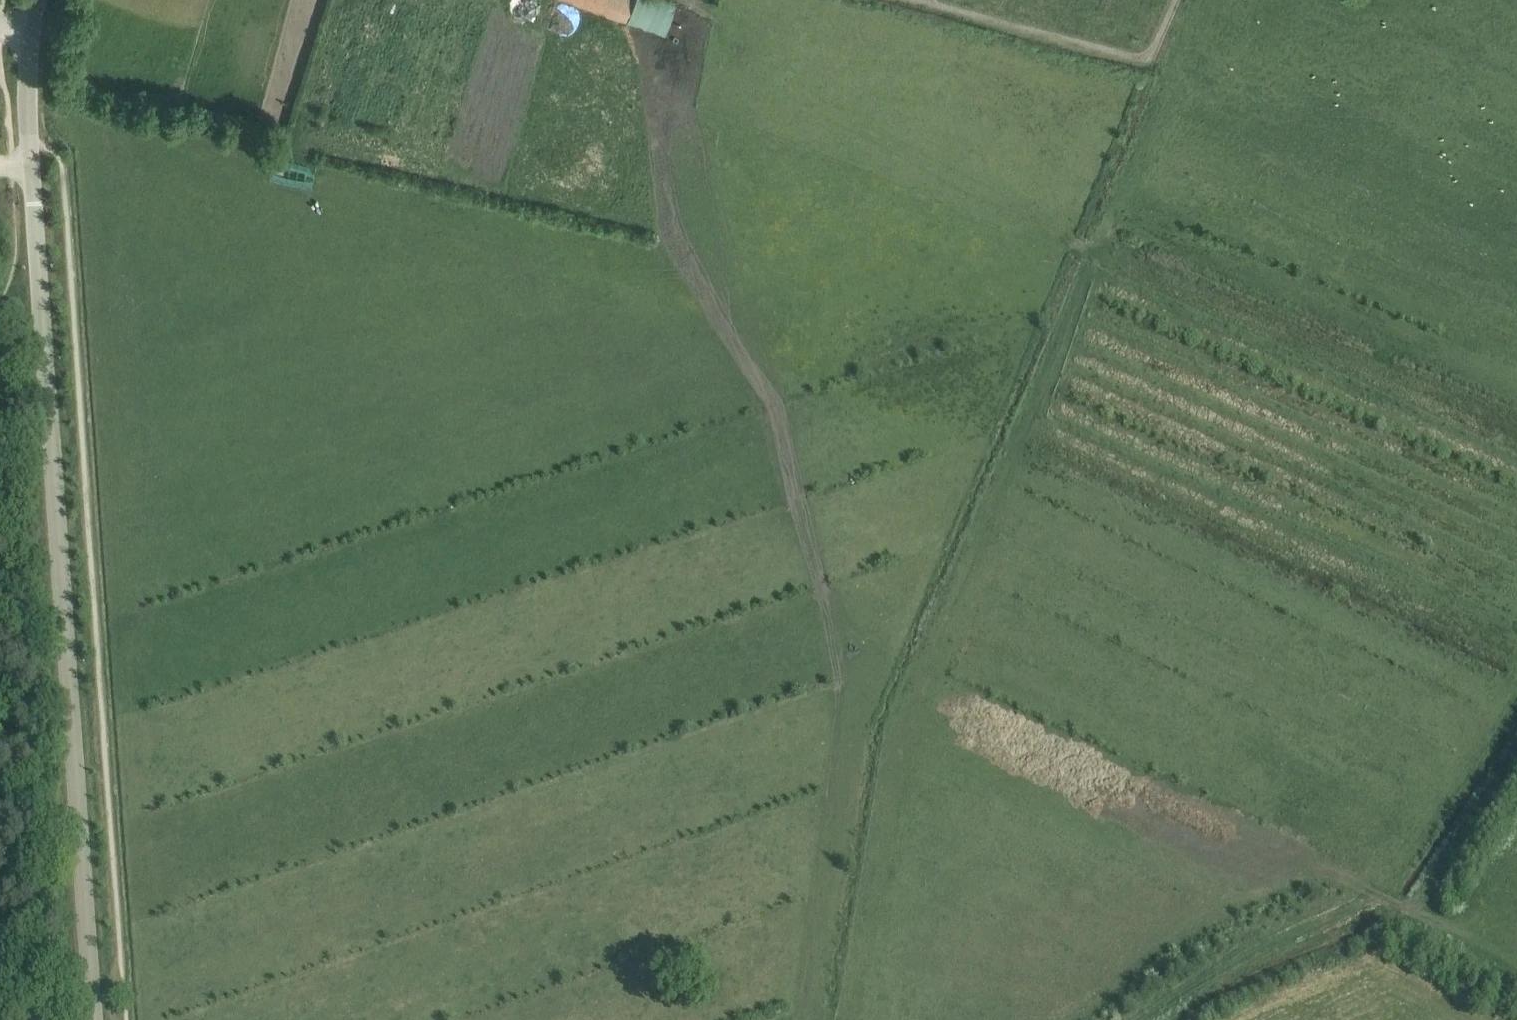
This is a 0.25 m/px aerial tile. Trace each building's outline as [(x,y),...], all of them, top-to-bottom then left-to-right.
[(627,23),(635,0),(565,0),(627,23)]
